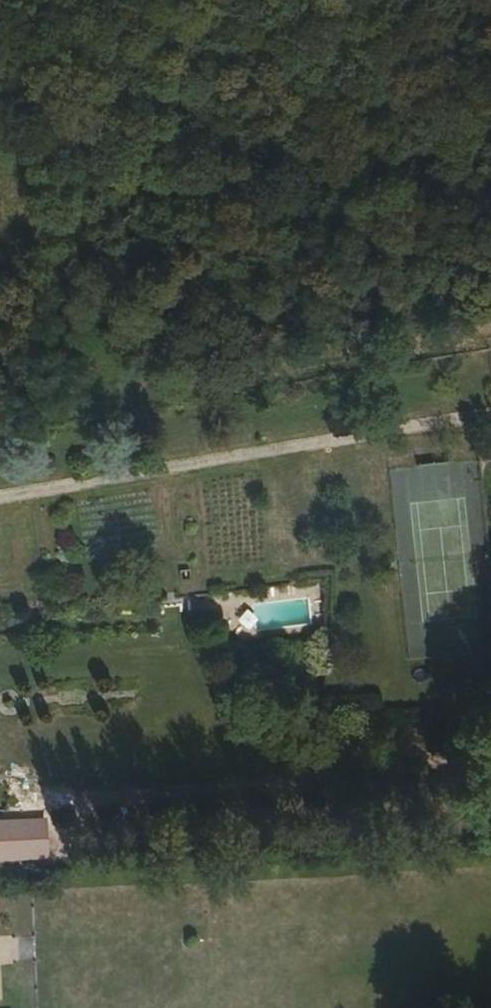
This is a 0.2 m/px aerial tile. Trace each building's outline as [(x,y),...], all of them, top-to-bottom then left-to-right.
[(422,612),(474,611),(472,553),(420,554),(422,612)]
